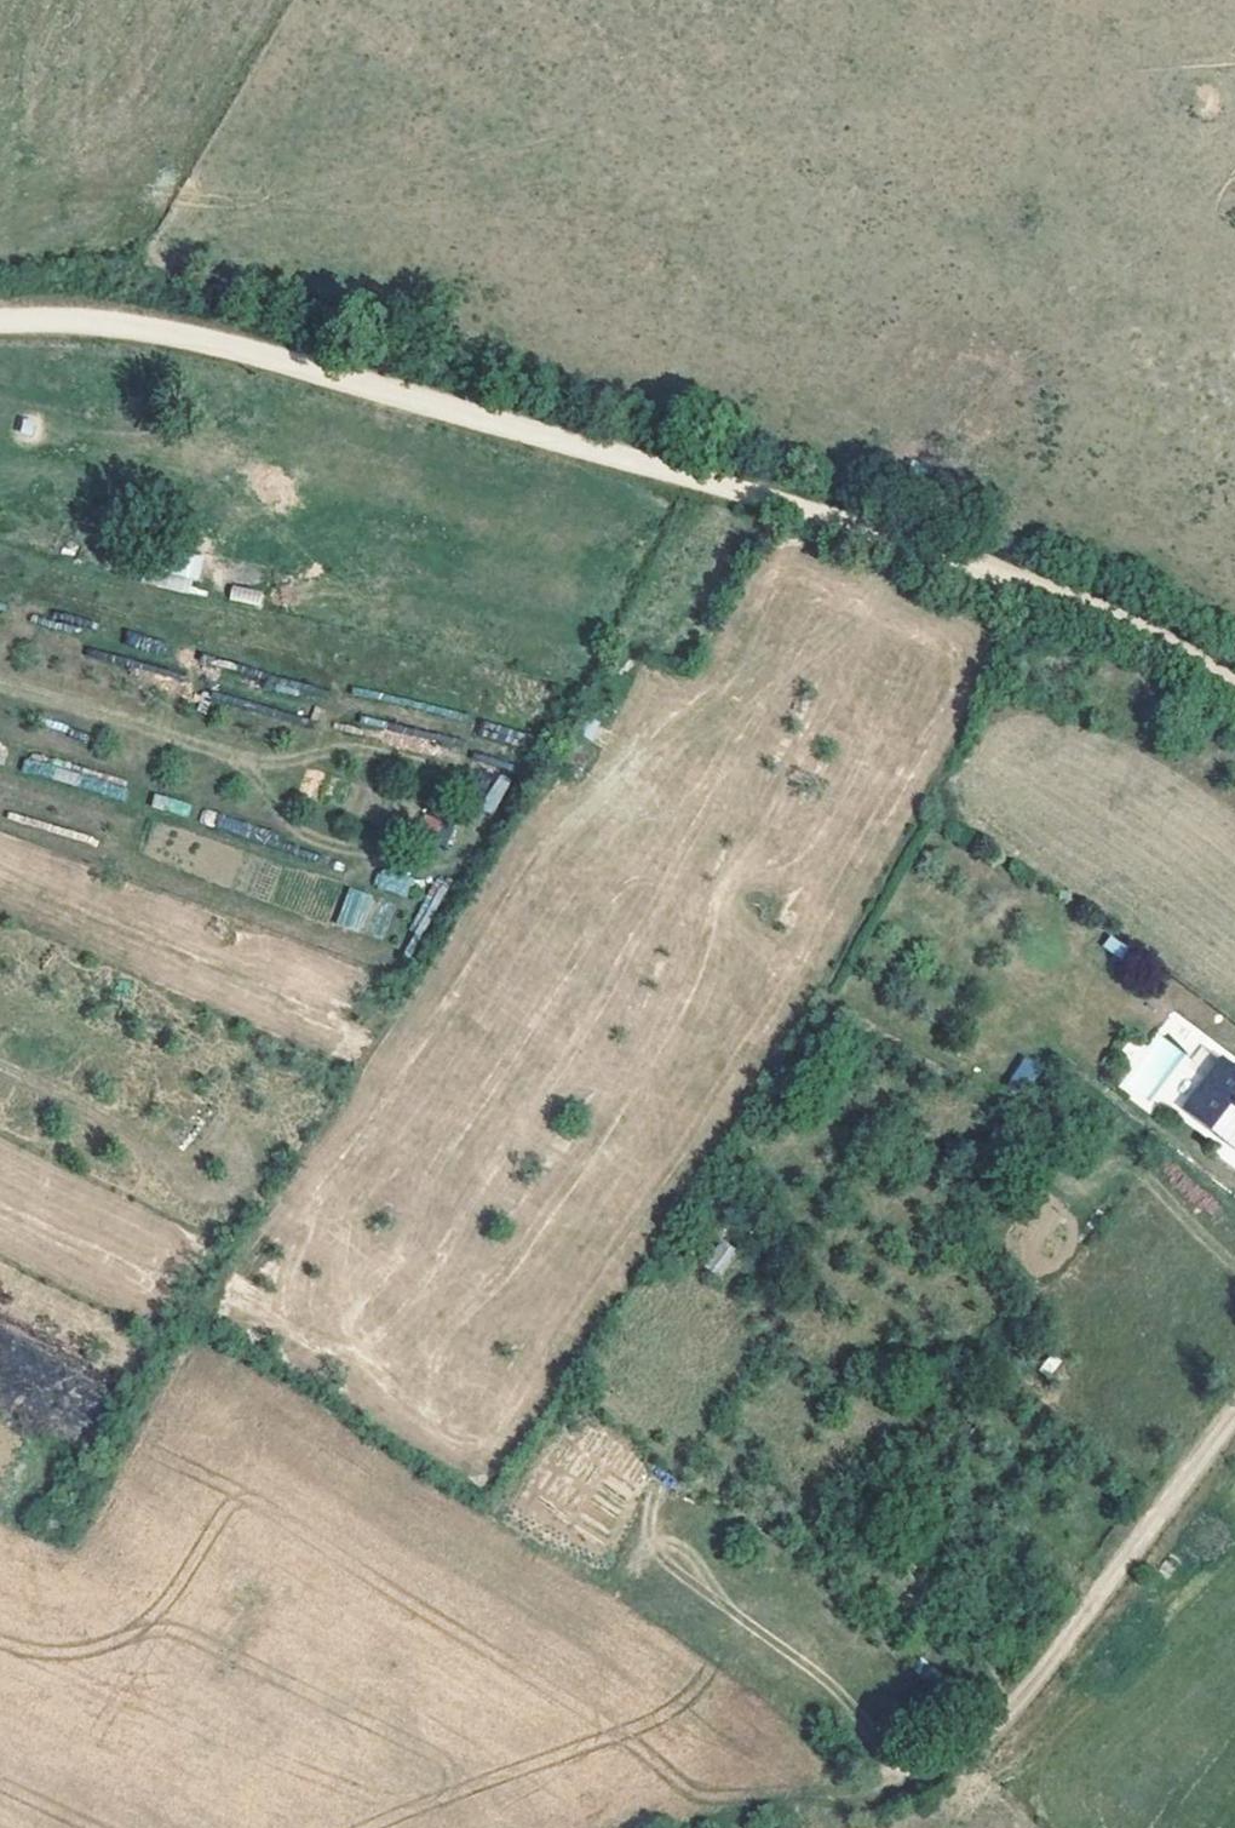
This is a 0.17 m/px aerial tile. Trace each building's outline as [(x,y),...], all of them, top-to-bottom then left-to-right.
[(166,580),(200,579),(199,553),(165,554),(166,580)] [(262,605),(264,589),(230,585),(228,600),(262,605)] [(20,772),(125,799),(130,782),(25,755),(20,772)] [(155,793),(151,806),(188,817),(192,804),(155,793)] [(374,887),(407,896),(412,877),(379,868),(374,887)] [(334,924),(360,933),(373,895),(347,887),(334,924)] [(1025,1054),(1008,1083),(1027,1094),(1044,1066),(1025,1054)] [(1221,1067),(1207,1089),(1211,1092),(1205,1101),(1201,1098),(1188,1118),(1234,1148),(1234,1076),(1221,1067)] [(706,1271),(722,1282),(739,1257),(724,1246),(706,1271)]
